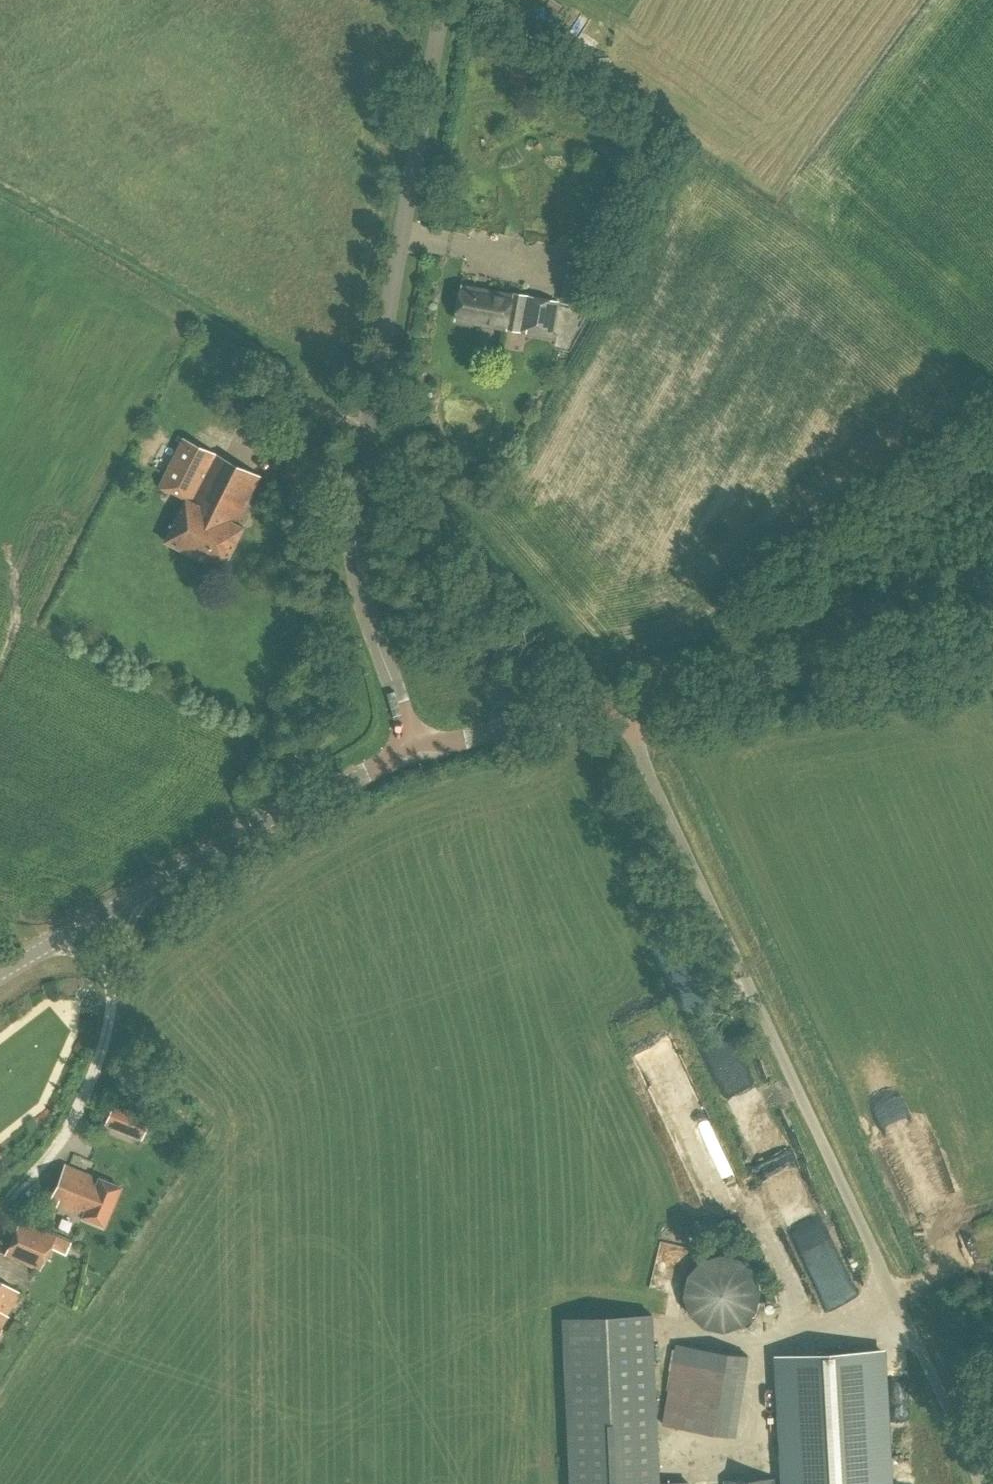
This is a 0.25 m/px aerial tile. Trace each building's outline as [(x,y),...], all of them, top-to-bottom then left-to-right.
[(588,307),(596,267),(568,261),(560,302),(588,307)] [(513,295),(463,286),(457,320),(506,329),(506,330),(554,339),(560,302),(513,293),(513,295)] [(223,570),(244,528),(238,525),(263,477),(216,454),(184,437),(160,486),(187,500),(167,542),(223,570)] [(141,1141),(150,1119),(113,1103),(103,1125),(141,1141)] [(104,1226),(120,1187),(64,1164),(47,1204),(55,1208),(56,1207),(81,1218),(81,1217),(104,1226)] [(19,1221),(3,1256),(39,1271),(51,1249),(65,1255),(70,1243),(19,1221)] [(19,1293),(0,1282),(0,1328),(1,1328),(7,1317),(6,1316),(19,1293)] [(565,1314),(572,1483),(692,1483),(692,1481),(662,1482),(656,1311),(565,1314)] [(676,1344),(673,1362),(747,1374),(750,1356),(676,1344)] [(778,1352),(785,1483),(896,1483),(888,1345),(778,1352)] [(665,1407),(662,1425),(737,1438),(740,1420),(665,1407)]
